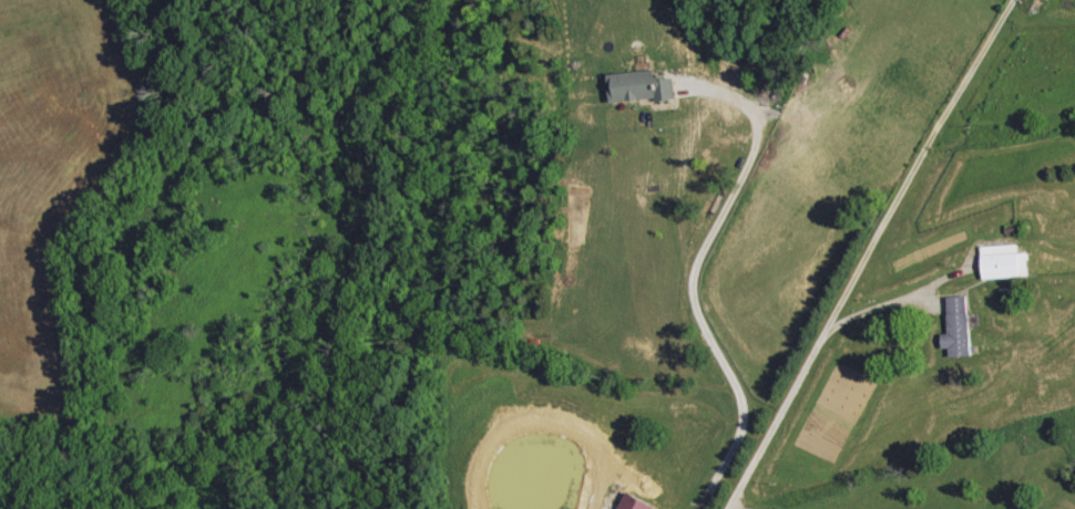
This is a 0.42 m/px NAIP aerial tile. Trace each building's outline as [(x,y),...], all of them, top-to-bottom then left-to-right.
[(676,99),(674,77),(656,79),(655,71),(607,75),(610,104),(676,99)] [(981,245),(982,279),(1029,277),(1028,252),(1019,252),(1018,243),(981,245)] [(948,334),(942,334),(942,349),(950,348),(950,356),(971,355),(969,295),(947,296),(948,334)] [(630,493),(622,508),(649,508),(652,504),(630,493)]
